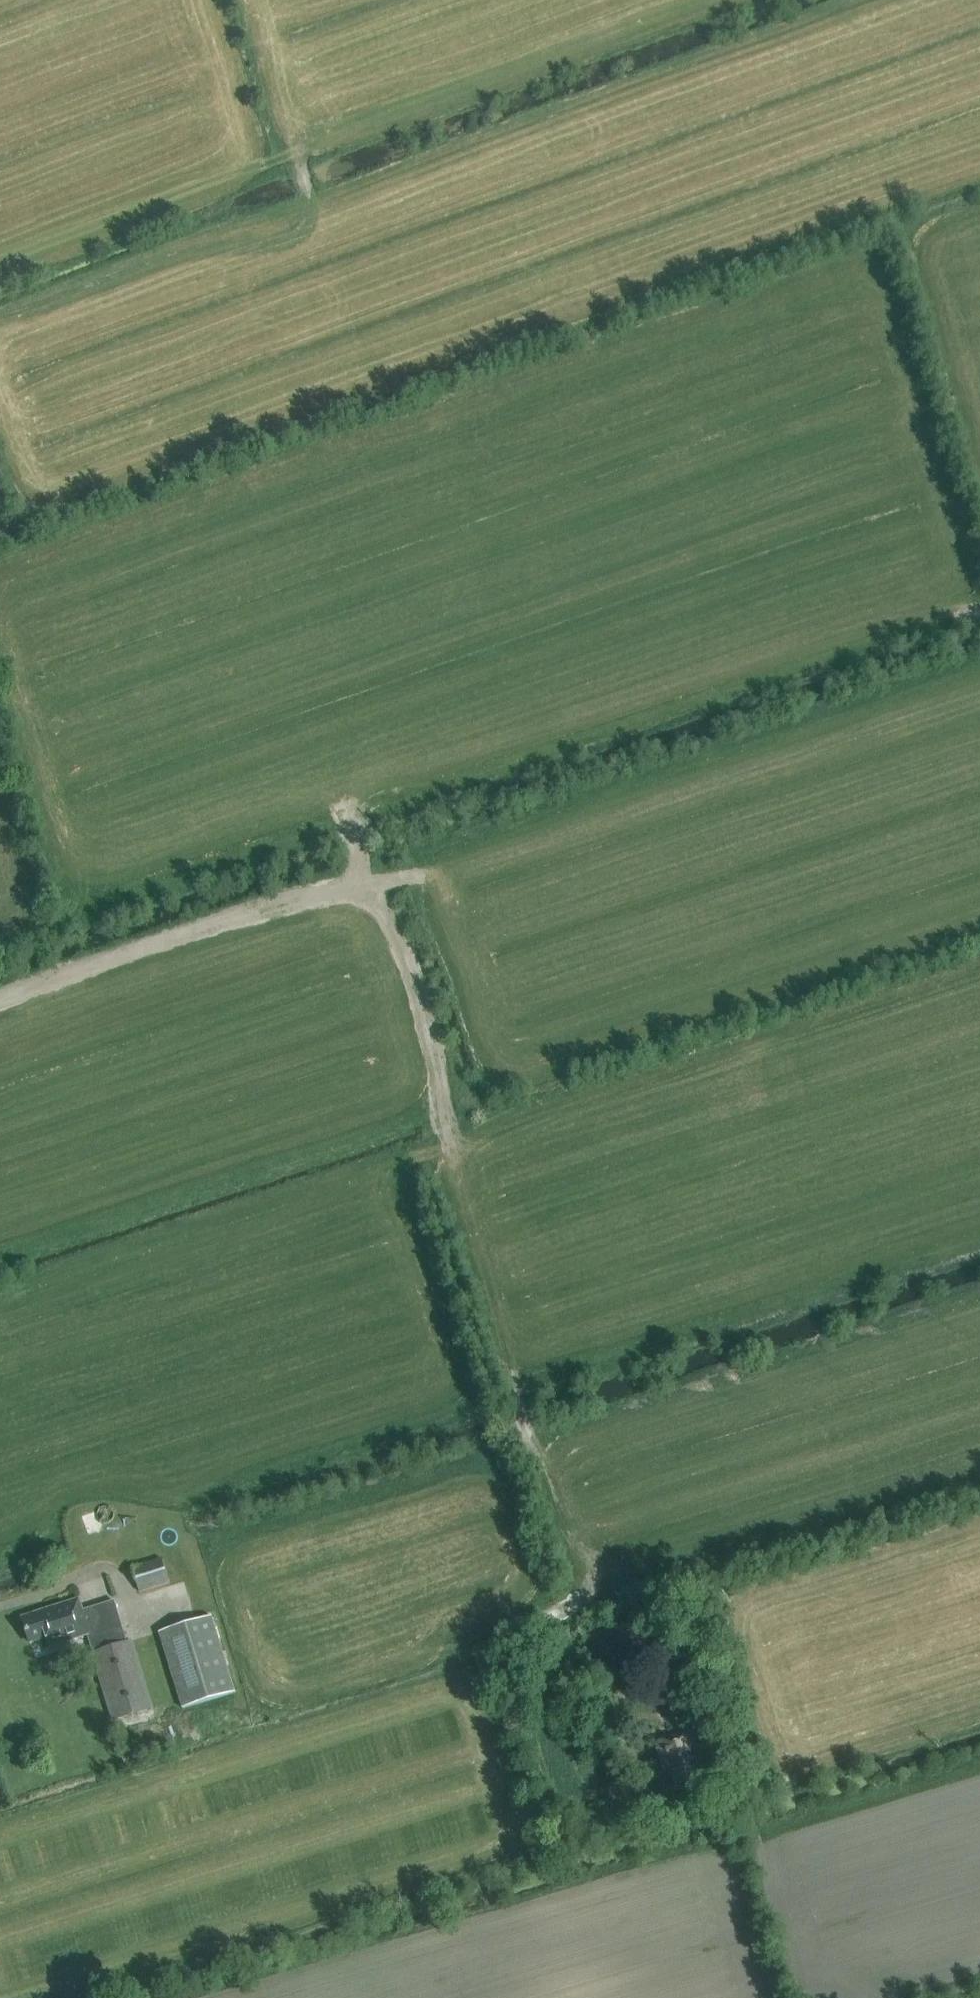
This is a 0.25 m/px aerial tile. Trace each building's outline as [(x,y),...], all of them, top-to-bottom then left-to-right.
[(169,1583),(161,1559),(132,1568),(139,1592),(169,1583)] [(132,1641),(128,1642),(115,1602),(84,1611),(80,1600),(23,1618),(31,1643),(48,1638),(51,1647),(89,1635),(94,1653),(92,1653),(114,1721),(154,1708),(132,1641)] [(159,1632),(184,1708),(235,1691),(210,1615),(159,1632)] [(610,1656),(608,1651),(637,1641),(630,1621),(588,1635),(597,1661),(610,1656)] [(704,1767),(693,1731),(657,1743),(666,1771),(670,1769),(677,1790),(705,1781),(700,1768),(704,1767)]
